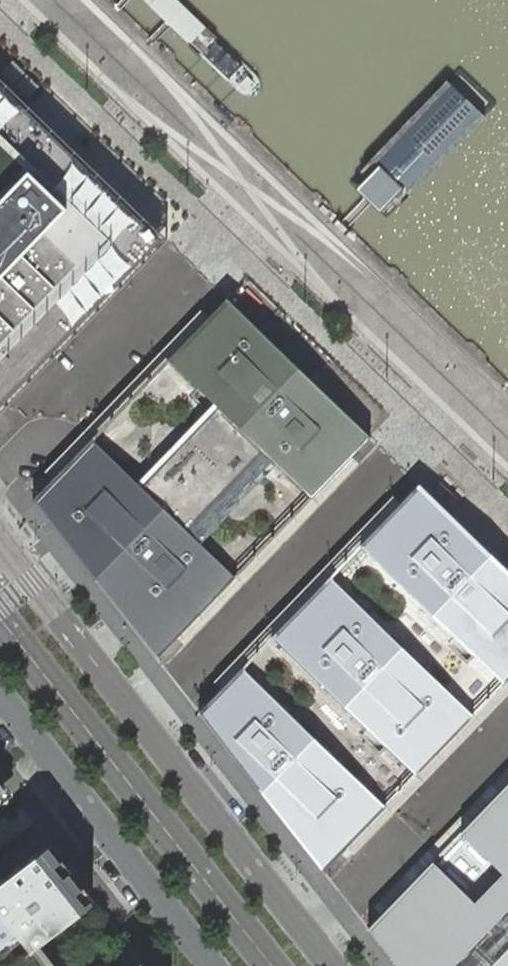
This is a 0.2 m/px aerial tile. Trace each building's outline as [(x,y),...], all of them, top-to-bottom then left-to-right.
[(237,92),(243,95),(251,96),(258,94),(260,88),(258,80),(253,72),(178,0),(141,0),(237,92)] [(496,100),(458,66),(351,181),(389,216),(496,100)] [(162,240),(0,82),(0,406),(162,240)] [(370,436),(226,297),(77,452),(40,491),(164,649),(370,436)] [(206,703),(330,862),(507,678),(507,568),(450,513),(419,483),(206,703)] [(164,649),(40,491),(32,499),(91,573),(156,657),(164,649)] [(330,862),(206,703),(199,711),(261,791),(323,869),(330,862)] [(380,914),(421,965),(507,965),(507,781),(380,914)] [(47,842),(0,879),(0,965),(145,965),(101,911),(47,842)] [(380,914),(368,926),(399,965),(421,965),(380,914)]
